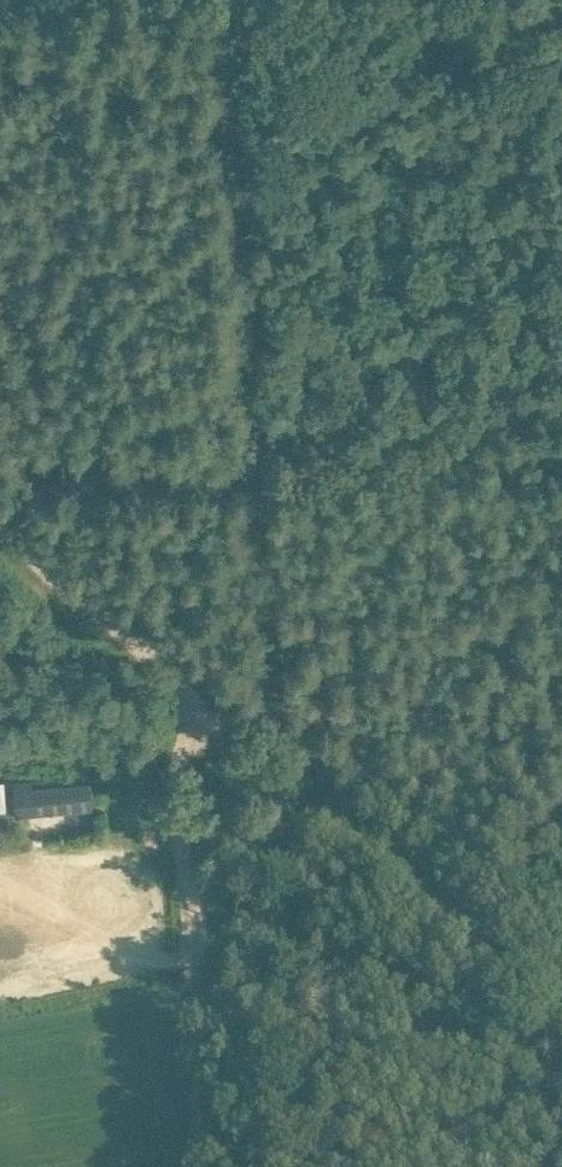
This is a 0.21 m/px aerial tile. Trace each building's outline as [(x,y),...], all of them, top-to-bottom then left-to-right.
[(88,780),(12,788),(15,814),(91,806),(88,780)]
